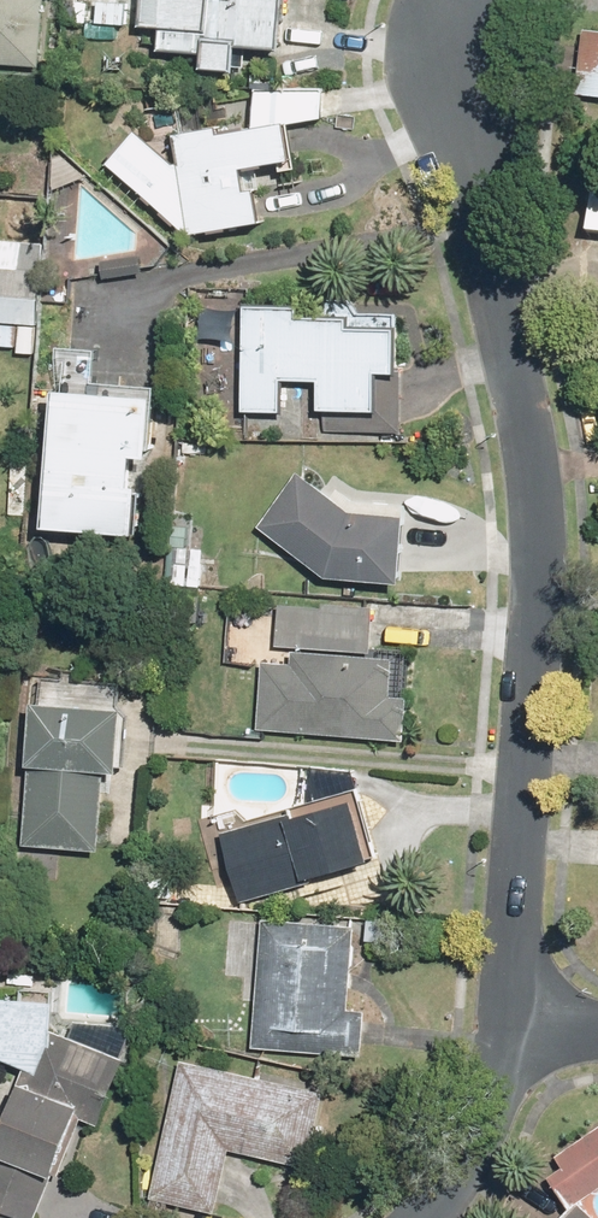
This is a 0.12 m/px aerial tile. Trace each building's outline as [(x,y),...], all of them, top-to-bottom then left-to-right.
[(49,71),(54,2),(22,0),(0,0),(0,68),(49,71)] [(139,45),(157,47),(156,57),(279,68),(283,0),(141,0),(139,45)] [(580,102),(597,102),(597,43),(574,61),(580,102)] [(322,118),(318,91),(251,88),(245,131),(168,133),(178,176),(136,133),(106,164),(183,239),(225,231),(256,224),(245,168),(289,164),(283,126),(322,118)] [(597,240),(597,203),(589,203),(587,240),(597,240)] [(0,241),(0,324),(43,324),(45,242),(0,241)] [(319,387),(318,420),(378,421),(378,387),(404,388),(405,320),(289,318),(289,312),(245,311),(243,423),(287,423),(287,387),(319,387)] [(47,402),(39,535),(144,540),(155,411),(47,402)] [(256,533),(323,586),(396,591),(401,518),(355,514),(294,475),(256,533)] [(272,607),(270,648),(366,652),(368,611),(272,607)] [(263,658),(260,734),(398,740),(401,664),(263,658)] [(145,711),(28,708),(24,850),(142,853),(145,711)] [(219,840),(243,909),(373,864),(349,795),(219,840)] [(357,932),(258,930),(255,1053),(354,1055),(357,932)] [(42,1082),(31,1078),(0,1149),(0,1208),(23,1217),(48,1217),(93,1113),(107,1119),(132,1062),(63,1033),(42,1082)] [(314,1083),(179,1056),(150,1199),(220,1213),(234,1147),(299,1160),(314,1083)] [(543,1162),(577,1207),(597,1191),(597,1121),(543,1162)] [(579,1206),(566,1217),(595,1217),(579,1206)]
